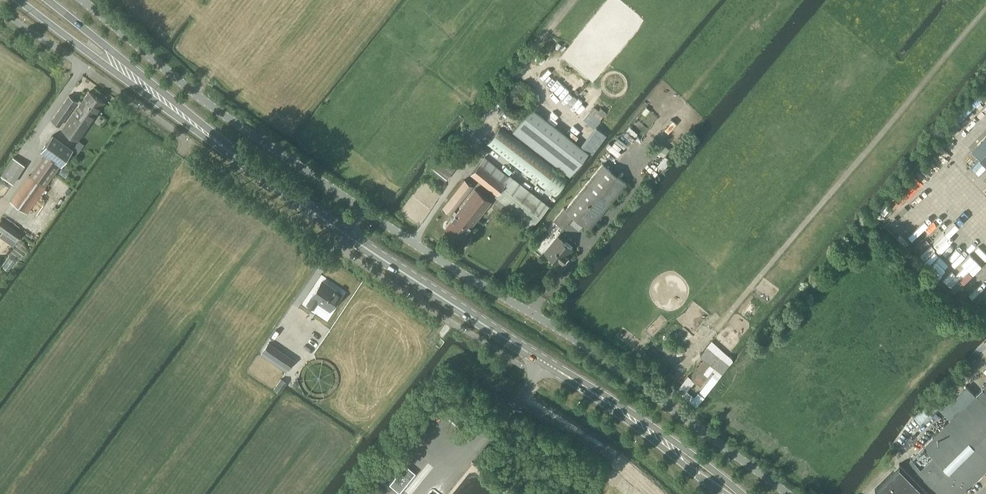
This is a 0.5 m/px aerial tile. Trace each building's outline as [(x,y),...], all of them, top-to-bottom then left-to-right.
[(60,125),(77,101),(80,103),(63,128),(78,139),(104,102),(88,91),(81,101),(78,99),(76,101),(68,95),(51,119),(60,125)] [(531,108),(513,131),(570,176),(588,152),(531,108)] [(583,119),(593,128),(598,122),(592,117),(594,114),(590,111),(583,119)] [(592,153),(606,135),(595,126),(581,145),(592,153)] [(500,127),(487,145),(542,187),(556,169),(500,127)] [(29,175),(11,202),(27,213),(45,186),(60,164),(61,165),(73,148),(52,134),(40,151),(45,154),(30,175),(29,175)] [(12,158),(1,175),(13,183),(24,165),(12,158)] [(499,199),(495,204),(524,226),(542,202),(509,176),(508,177),(484,158),(471,174),(496,193),(494,196),(499,199)] [(553,220),(563,228),(573,216),(588,229),(625,182),(602,163),(565,208),(564,207),(553,220)] [(435,182),(435,183),(435,184),(435,185),(436,186),(436,187),(437,187),(438,188),(439,188),(440,188),(442,188),(443,187),(444,186),(445,186),(445,185),(445,184),(445,183),(445,182),(445,181),(444,180),(444,179),(443,178),(442,178),(441,177),(439,177),(438,178),(437,178),(436,179),(435,180),(435,181),(435,182)] [(466,242),(470,237),(465,233),(491,200),(475,188),(473,190),(470,188),(472,186),(464,180),(443,206),(455,215),(446,226),(466,242)] [(0,220),(0,230),(16,242),(22,234),(1,219),(0,220)] [(564,263),(569,257),(567,255),(572,248),(557,236),(545,251),(560,264),(562,261),(564,263)] [(314,308),(320,299),(332,308),(342,293),(333,287),(332,289),(321,282),(311,297),(307,304),(314,308)] [(704,358),(689,377),(687,376),(680,385),(680,386),(677,391),(696,406),(733,358),(727,353),(726,354),(719,348),(720,347),(717,344),(717,345),(711,340),(700,355),(704,358)] [(287,368),(288,369),(293,362),(267,345),(261,355),(285,371),(287,368)] [(279,392),(286,383),(281,379),(273,388),(279,392)] [(985,407),(985,384),(975,395),(985,407)] [(975,395),(965,386),(947,404),(957,413),(950,421),(985,457),(985,407),(975,395)] [(950,421),(909,460),(943,493),(961,493),(985,469),(985,457),(950,421)] [(399,493),(415,473),(405,464),(389,484),(399,493)] [(899,464),(868,493),(929,493),(899,464)]
